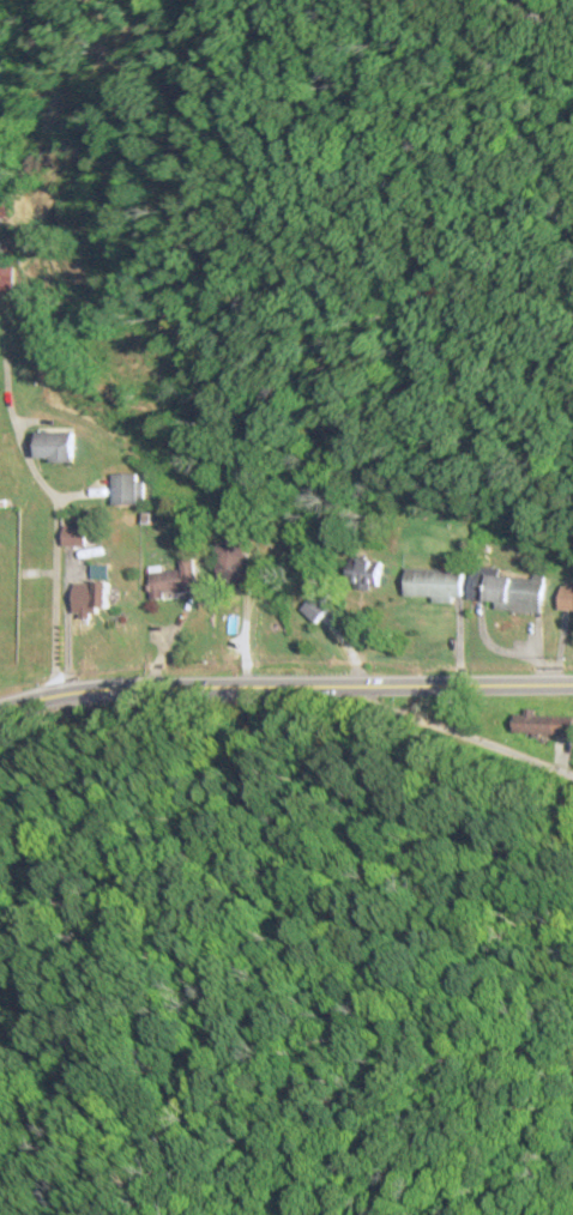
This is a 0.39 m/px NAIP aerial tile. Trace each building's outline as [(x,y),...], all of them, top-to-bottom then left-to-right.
[(13,267),(0,267),(0,291),(13,291),(13,267)] [(71,431),(34,431),(34,461),(71,461),(71,431)] [(142,504),(142,472),(111,472),(111,504),(142,504)] [(86,545),(86,525),(63,525),(63,545),(86,545)] [(216,548),(223,567),(250,557),(243,538),(216,548)] [(343,582),(377,591),(384,563),(350,554),(343,582)] [(196,593),(194,559),(180,560),(180,569),(161,570),(161,566),(147,567),(148,596),(196,593)] [(406,597),(463,597),(463,569),(406,569),(406,597)] [(542,613),(545,574),(471,569),(469,600),(495,602),(495,610),(542,613)] [(73,597),(73,611),(110,611),(110,581),(93,581),(93,597),(73,597)] [(560,585),(558,610),(572,611),(572,586),(560,585)] [(572,714),(512,714),(512,734),(572,734),(572,714)]
